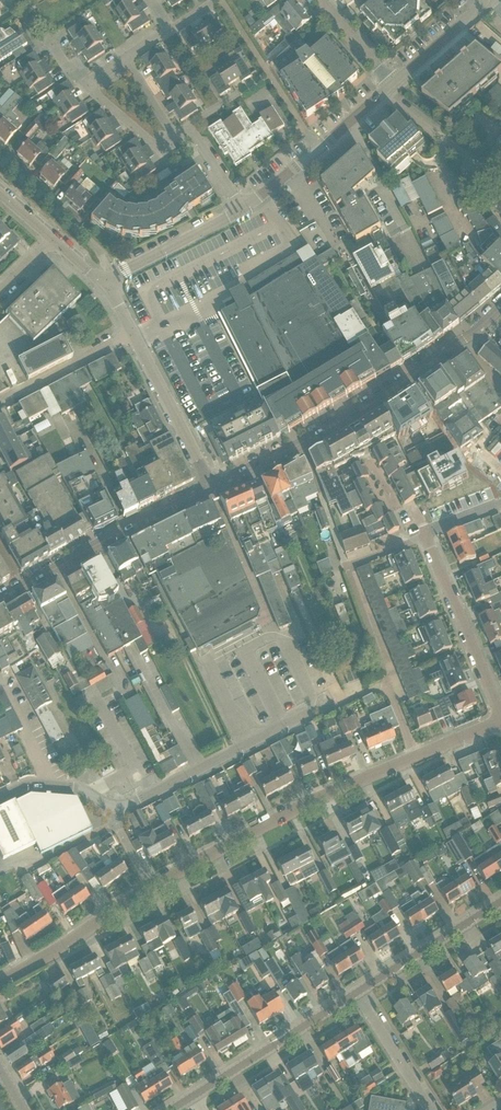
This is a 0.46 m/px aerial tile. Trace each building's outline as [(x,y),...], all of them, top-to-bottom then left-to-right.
[(136,10),(132,4),(136,2),(135,0),(116,0),(113,2),(118,10),(115,12),(120,20),(136,10)] [(172,9),(185,0),(167,0),(172,9)] [(268,9),(276,3),(275,1),(276,0),(262,0),(268,9)] [(364,17),(368,21),(363,24),(368,30),(372,33),(378,28),(383,34),(385,32),(396,46),(408,36),(406,34),(419,23),(421,24),(432,14),(420,1),(422,0),(383,0),(364,17)] [(251,29),(250,30),(255,37),(275,21),(280,28),(287,36),(285,37),(285,43),(289,48),(297,41),(291,33),(301,25),(302,27),(310,21),(295,3),(287,10),(275,20),(270,14),(256,25),(251,29)] [(136,10),(120,20),(125,28),(128,26),(133,34),(150,23),(144,12),(139,15),(136,10)] [(199,28),(209,44),(217,39),(215,36),(223,30),(212,14),(202,20),(204,24),(199,28)] [(251,29),(256,25),(250,15),(244,19),(251,29)] [(84,21),(67,32),(74,41),(70,43),(74,49),(98,35),(93,26),(89,28),(84,21)] [(180,34),(186,43),(191,51),(199,46),(201,49),(208,45),(209,44),(199,28),(193,32),(191,27),(180,34)] [(11,54),(15,60),(25,53),(22,48),(27,45),(22,37),(18,39),(17,36),(12,32),(10,30),(4,33),(4,32),(3,32),(2,32),(1,31),(0,31),(0,62),(11,54)] [(98,35),(74,49),(78,55),(81,53),(88,63),(104,52),(99,44),(103,42),(98,35)] [(289,48),(273,63),(308,118),(345,93),(343,91),(358,78),(354,74),(356,72),(349,64),(347,66),(343,62),(345,60),(338,52),(336,54),(333,50),(335,49),(328,41),(311,55),(308,52),(311,50),(300,38),(298,41),(298,40),(297,41),(289,48)] [(152,67),(155,72),(171,62),(166,54),(163,56),(158,48),(141,59),(148,70),(152,67)] [(450,117),(500,73),(500,67),(476,48),(467,56),(466,55),(465,56),(462,59),(461,60),(461,61),(441,78),(440,78),(436,81),(436,82),(436,83),(422,95),(450,117)] [(19,73),(25,81),(48,67),(44,60),(41,62),(34,53),(25,59),(18,63),(22,71),(19,73)] [(231,61),(224,66),(234,82),(239,79),(242,83),(252,76),(242,59),(234,64),(231,61)] [(172,63),(171,62),(155,72),(159,78),(155,81),(161,91),(178,80),(173,72),(176,70),(172,63)] [(12,87),(22,82),(15,66),(5,71),(12,87)] [(224,66),(222,67),(216,72),(218,75),(210,80),(221,97),(231,90),(228,86),(234,82),(224,66)] [(52,73),(48,67),(25,81),(30,89),(33,87),(38,95),(55,84),(49,75),(52,73)] [(175,104),(192,93),(191,92),(186,85),(183,87),(178,80),(161,91),(168,101),(172,98),(175,104)] [(53,102),(58,110),(74,100),(70,94),(75,92),(68,81),(59,87),(51,92),(56,100),(53,102)] [(500,97),(500,88),(498,86),(484,98),(498,107),(500,102),(500,99),(500,98),(500,97)] [(196,101),(192,93),(175,104),(179,109),(175,112),(181,122),(198,111),(193,103),(196,101)] [(12,137),(22,127),(16,121),(17,119),(10,112),(13,107),(12,107),(19,99),(14,95),(8,103),(7,102),(2,109),(0,112),(0,116),(4,120),(0,125),(0,141),(5,145),(12,137)] [(27,95),(22,98),(25,103),(30,100),(27,95)] [(71,124),(79,119),(88,113),(82,103),(77,105),(74,100),(58,110),(63,118),(66,116),(71,124)] [(35,102),(30,106),(34,111),(38,108),(35,102)] [(263,120),(253,127),(241,109),(232,115),(235,118),(223,125),(221,122),(208,130),(221,149),(220,150),(221,150),(225,156),(228,154),(236,167),(246,160),(244,157),(267,142),(268,143),(268,142),(268,141),(274,137),(272,134),(285,127),(273,108),(260,116),(263,120)] [(86,131),(92,139),(108,129),(104,123),(108,120),(102,110),(93,116),(85,121),(90,129),(86,131)] [(377,138),(371,143),(381,154),(378,157),(385,165),(391,171),(392,173),(409,159),(426,144),(424,142),(425,142),(419,135),(412,127),(409,129),(399,118),(393,124),(392,123),(387,127),(388,128),(382,133),(381,133),(376,137),(377,138)] [(32,125),(23,136),(28,141),(38,130),(36,128),(32,125)] [(105,153),(113,148),(122,142),(115,132),(111,134),(108,129),(92,139),(96,147),(100,145),(105,153)] [(69,136),(68,137),(73,144),(80,139),(76,132),(69,136)] [(51,153),(49,155),(56,161),(64,152),(71,144),(65,138),(57,146),(51,153)] [(121,160),(126,168),(142,158),(138,152),(142,149),(135,139),(119,150),(124,157),(121,160)] [(30,167),(35,162),(39,166),(49,155),(51,153),(46,149),(40,143),(35,150),(27,143),(21,150),(22,151),(17,156),(30,167)] [(354,196),(376,176),(360,150),(322,183),(338,210),(340,208),(344,215),(342,217),(357,243),(372,234),(381,253),(387,263),(396,258),(379,230),(381,229),(366,203),(360,206),(356,199),(354,196)] [(95,155),(90,158),(94,163),(98,160),(95,155)] [(139,181),(147,176),(156,171),(149,160),(145,163),(142,158),(126,168),(131,176),(134,174),(139,181)] [(53,188),(61,180),(68,172),(59,163),(57,166),(53,162),(40,176),(41,177),(40,178),(46,184),(47,182),(53,188)] [(199,169),(177,184),(172,187),(173,190),(163,196),(165,199),(156,204),(157,205),(147,209),(147,210),(137,210),(137,212),(126,210),(126,211),(117,206),(116,207),(108,201),(90,221),(98,228),(100,225),(106,228),(105,231),(115,236),(115,233),(122,234),(121,237),(132,239),(132,236),(138,235),(139,238),(150,237),(149,234),(155,232),(156,234),(166,231),(165,228),(170,225),(172,227),(180,221),(178,219),(182,214),(186,210),(188,211),(193,208),(211,196),(200,179),(203,176),(199,169)] [(89,210),(97,200),(86,190),(83,194),(79,190),(84,184),(79,180),(83,175),(77,170),(70,178),(63,186),(69,191),(70,189),(72,190),(65,198),(80,212),(85,206),(89,210)] [(416,191),(430,183),(427,177),(412,184),(416,191)] [(493,188),(500,195),(499,196),(500,197),(500,179),(493,188)] [(419,197),(433,189),(430,183),(416,191),(419,197)] [(118,185),(113,190),(123,199),(128,194),(118,185)] [(128,188),(133,197),(140,193),(135,185),(128,188)] [(391,190),(402,209),(411,203),(401,185),(391,190)] [(422,203),(436,196),(433,189),(419,197),(422,203)] [(425,209),(440,202),(436,196),(422,203),(425,209)] [(463,211),(475,207),(471,201),(458,205),(460,212),(463,211)] [(428,216),(443,208),(440,202),(425,209),(428,216)] [(468,216),(479,213),(475,207),(463,211),(464,217),(468,216)] [(468,216),(470,223),(472,222),(483,219),(479,213),(468,216)] [(431,221),(434,227),(449,220),(446,214),(431,221)] [(495,217),(486,223),(487,225),(490,230),(491,233),(494,236),(498,242),(500,244),(500,227),(495,217)] [(472,222),(474,228),(476,228),(487,225),(486,223),(483,219),(472,222)] [(434,227),(437,233),(452,226),(449,220),(434,227)] [(476,228),(478,234),(490,230),(487,225),(476,228)] [(440,239),(455,231),(452,226),(437,233),(440,239)] [(21,242),(11,232),(8,235),(0,227),(0,262),(21,242)] [(490,230),(478,234),(480,241),(494,236),(491,233),(490,230)] [(455,231),(440,239),(443,244),(458,237),(455,231)] [(498,242),(494,236),(480,241),(482,249),(481,250),(487,256),(482,261),(483,262),(484,264),(495,274),(495,275),(500,280),(500,244),(498,242)] [(443,244),(446,250),(460,243),(461,243),(458,237),(443,244)] [(436,248),(435,248),(430,238),(420,243),(433,269),(450,304),(448,305),(460,322),(480,306),(472,298),(471,299),(467,295),(468,295),(461,281),(457,274),(458,274),(456,270),(449,256),(448,254),(440,258),(436,248)] [(448,254),(449,256),(462,249),(460,243),(446,250),(448,254)] [(482,261),(470,243),(464,247),(469,255),(466,258),(470,263),(456,270),(458,274),(457,274),(461,281),(468,295),(467,295),(471,299),(472,298),(480,306),(500,288),(500,280),(495,275),(495,274),(484,264),(483,262),(482,261)] [(322,267),(337,258),(332,249),(317,258),(322,267)] [(360,256),(354,260),(357,266),(392,329),(384,333),(404,363),(410,359),(418,355),(434,343),(422,326),(415,313),(397,281),(396,278),(395,276),(387,263),(381,253),(376,256),(373,250),(360,256)] [(227,311),(219,315),(259,393),(261,391),(267,403),(264,404),(266,407),(282,436),(282,437),(283,437),(282,436),(289,432),(289,433),(290,432),(289,431),(298,426),(303,423),(304,424),(304,423),(306,421),(310,419),(303,406),(318,397),(329,408),(332,406),(333,407),(333,406),(333,405),(343,399),(347,397),(347,398),(348,397),(347,396),(358,390),(358,391),(361,389),(362,389),(362,388),(371,383),(376,380),(377,380),(376,380),(385,374),(391,370),(370,336),(349,305),(333,281),(332,282),(327,275),(321,265),(321,266),(316,257),(315,258),(316,259),(304,266),(297,254),(285,261),(292,274),(286,277),(280,281),(274,285),(267,288),(261,292),(255,296),(249,299),(245,292),(223,304),(226,310),(227,311)] [(285,261),(279,265),(286,277),(292,274),(285,261)] [(11,273),(2,264),(0,266),(0,283),(11,273)] [(279,265),(273,269),(280,281),(286,277),(279,265)] [(81,298),(74,291),(53,269),(35,286),(6,314),(7,316),(33,343),(81,298)] [(273,269),(266,273),(274,285),(280,281),(273,269)] [(352,269),(347,272),(361,297),(366,294),(352,269)] [(448,305),(450,304),(433,269),(410,280),(431,318),(444,335),(460,322),(448,305)] [(431,318),(410,280),(405,271),(395,276),(396,278),(397,281),(415,313),(422,326),(434,343),(444,335),(431,318)] [(261,276),(260,276),(267,288),(274,285),(266,273),(261,276)] [(260,276),(254,280),(261,292),(267,288),(260,276)] [(254,280),(248,284),(255,296),(261,292),(254,280)] [(391,370),(392,371),(403,364),(404,363),(384,333),(384,334),(383,333),(379,337),(373,328),(372,329),(363,314),(364,314),(355,301),(349,305),(370,336),(391,370)] [(72,333),(76,342),(89,335),(80,317),(67,324),(72,333)] [(55,342),(18,361),(27,379),(28,380),(73,357),(69,350),(63,338),(60,339),(55,342)] [(477,356),(485,363),(490,367),(500,377),(500,354),(497,350),(489,343),(477,356)] [(440,371),(458,398),(464,394),(483,421),(500,409),(500,405),(471,362),(465,353),(440,371)] [(113,354),(105,358),(108,364),(113,373),(121,369),(113,354)] [(96,363),(88,367),(93,377),(96,382),(112,374),(113,373),(108,364),(105,358),(96,363)] [(84,369),(71,376),(79,390),(91,383),(89,379),(84,369)] [(16,383),(11,371),(6,374),(11,386),(16,383)] [(443,424),(448,420),(450,423),(445,427),(459,446),(481,431),(477,425),(483,421),(464,394),(458,398),(440,371),(417,387),(443,424)] [(71,376),(59,382),(73,408),(73,409),(85,403),(79,390),(71,376)] [(59,382),(47,388),(61,416),(62,415),(68,412),(72,420),(77,418),(73,410),(73,409),(73,408),(59,382)] [(396,404),(385,412),(399,440),(413,430),(417,427),(421,425),(432,417),(425,406),(418,397),(414,391),(403,399),(404,400),(401,402),(400,401),(396,404)] [(49,410),(40,392),(19,404),(28,421),(39,415),(49,410)] [(159,420),(153,408),(152,409),(147,400),(134,407),(137,413),(133,416),(130,417),(137,431),(159,420)] [(216,434),(210,437),(223,464),(229,461),(230,462),(281,437),(280,436),(282,436),(266,407),(258,411),(252,414),(229,426),(223,429),(215,433),(216,434)] [(9,429),(14,426),(5,410),(5,409),(0,411),(0,433),(9,429)] [(370,448),(392,437),(395,436),(382,411),(356,426),(357,427),(370,448)] [(164,430),(159,420),(137,431),(145,447),(149,445),(146,440),(150,438),(151,438),(166,430),(166,429),(166,430),(164,430)] [(365,451),(370,448),(357,427),(353,429),(348,432),(347,432),(323,446),(334,469),(364,455),(363,452),(365,451)] [(0,433),(0,448),(15,440),(9,429),(0,433)] [(149,447),(162,471),(173,466),(182,461),(166,430),(151,438),(150,438),(146,440),(149,445),(149,447)] [(441,431),(436,433),(440,439),(442,438),(445,436),(441,431)] [(445,436),(442,438),(446,445),(450,443),(445,436)] [(0,448),(0,453),(3,460),(24,449),(18,438),(15,440),(0,448)] [(139,479),(144,476),(146,479),(152,491),(157,500),(159,500),(173,492),(162,471),(149,447),(144,449),(141,445),(137,448),(135,445),(125,451),(139,479)] [(323,446),(307,454),(322,487),(324,493),(325,497),(332,494),(336,503),(342,517),(348,515),(350,519),(354,530),(339,535),(345,554),(369,545),(368,543),(361,527),(353,510),(349,503),(346,495),(343,489),(339,481),(339,480),(334,470),(334,469),(323,446)] [(396,448),(386,453),(383,447),(372,452),(379,466),(382,465),(400,456),(399,455),(396,448)] [(24,449),(3,460),(9,471),(31,460),(25,448),(24,449)] [(410,448),(403,452),(405,454),(407,458),(410,456),(414,454),(410,448)] [(73,460),(56,468),(68,488),(74,499),(92,530),(93,532),(105,526),(117,520),(113,510),(105,493),(86,453),(73,460)] [(395,466),(405,461),(402,454),(399,455),(400,456),(382,465),(388,479),(391,477),(402,472),(402,471),(399,473),(395,466)] [(49,455),(15,475),(27,495),(35,510),(44,527),(51,523),(66,547),(74,542),(86,534),(55,480),(61,477),(57,470),(49,456),(49,455)] [(410,456),(407,458),(411,465),(415,463),(413,460),(410,456)] [(431,470),(417,477),(430,501),(436,498),(435,494),(441,491),(442,494),(451,490),(449,487),(462,480),(464,483),(471,480),(458,456),(445,463),(442,457),(428,464),(431,470)] [(423,457),(416,460),(421,469),(427,465),(423,457)] [(288,466),(281,470),(291,491),(289,491),(292,501),(296,514),(297,514),(296,512),(301,510),(307,508),(306,506),(304,500),(305,500),(317,495),(313,482),(302,458),(288,466)] [(121,474),(138,510),(157,500),(152,491),(146,479),(135,484),(123,459),(115,462),(121,474)] [(193,482),(182,461),(162,471),(173,492),(193,482)] [(352,485),(364,480),(366,479),(368,478),(366,472),(362,463),(341,473),(345,481),(352,477),(355,482),(351,484),(352,485)] [(484,476),(496,500),(500,497),(500,477),(497,469),(484,476)] [(292,522),(289,517),(296,514),(292,501),(289,491),(291,491),(281,470),(261,481),(276,509),(269,513),(275,524),(281,521),(284,526),(292,522)] [(414,473),(405,478),(402,472),(391,477),(397,491),(418,480),(414,473)] [(0,479),(0,536),(8,550),(21,572),(49,556),(36,535),(30,538),(5,492),(18,485),(11,473),(2,478),(0,479)] [(112,493),(123,517),(138,510),(121,474),(114,477),(117,482),(115,483),(117,488),(116,488),(117,490),(112,493)] [(349,503),(370,493),(364,480),(352,485),(354,489),(355,491),(346,495),(349,503)] [(412,493),(421,488),(418,480),(397,491),(404,504),(415,499),(412,493)] [(280,542),(276,532),(274,525),(275,524),(269,513),(257,483),(246,488),(271,546),(270,546),(277,561),(281,572),(290,592),(300,587),(280,542)] [(271,590),(287,627),(291,625),(272,576),(281,572),(277,561),(270,546),(271,546),(246,488),(231,495),(239,514),(242,519),(247,533),(271,590)] [(365,512),(369,511),(369,510),(377,507),(370,493),(349,503),(353,510),(362,506),(365,512)] [(258,578),(279,629),(279,630),(287,627),(271,590),(247,533),(242,519),(239,514),(231,495),(218,500),(219,501),(220,500),(230,523),(232,524),(242,547),(244,548),(256,577),(258,578)] [(207,506),(183,516),(196,545),(206,540),(220,533),(225,546),(213,551),(219,562),(235,555),(231,544),(232,544),(222,523),(220,524),(212,504),(213,504),(212,503),(207,506)] [(371,526),(387,518),(381,504),(377,507),(369,510),(369,511),(371,513),(372,516),(363,520),(363,521),(367,528),(368,528),(372,526),(371,526)] [(31,507),(25,510),(28,516),(34,513),(33,511),(31,507)] [(28,516),(26,517),(36,535),(49,556),(50,556),(62,549),(66,547),(51,523),(44,527),(35,510),(33,511),(34,513),(28,516)] [(321,532),(329,529),(322,510),(314,513),(321,532)] [(183,516),(154,531),(166,555),(153,561),(157,571),(155,572),(195,652),(251,623),(219,562),(213,551),(212,551),(206,540),(196,545),(183,516)] [(388,535),(392,534),(399,530),(392,516),(387,518),(371,526),(372,526),(374,532),(375,533),(385,529),(388,535)] [(500,532),(500,519),(499,516),(492,519),(497,529),(499,533),(500,532)] [(484,531),(481,521),(462,528),(464,530),(448,537),(454,551),(470,544),(467,537),(484,531)] [(367,528),(365,530),(368,536),(374,532),(372,526),(368,528),(367,528)] [(154,530),(130,543),(135,552),(141,561),(148,576),(155,572),(157,571),(153,561),(166,555),(154,531),(154,530)] [(141,587),(152,582),(153,581),(152,578),(147,581),(132,553),(127,544),(107,554),(124,584),(136,577),(141,587)] [(460,565),(476,558),(470,544),(454,551),(460,565)] [(395,575),(400,573),(415,566),(410,553),(394,560),(393,555),(387,558),(392,568),(395,575)] [(490,560),(490,559),(487,554),(478,557),(481,564),(490,560)] [(235,555),(219,562),(251,623),(256,620),(258,616),(260,612),(235,555)] [(470,576),(466,578),(471,590),(485,584),(493,581),(489,572),(495,569),(492,561),(468,572),(470,576)] [(1,584),(10,579),(0,563),(0,582),(1,584)] [(140,655),(149,650),(136,626),(135,627),(128,612),(106,572),(101,563),(81,573),(80,571),(81,571),(81,570),(80,571),(79,569),(78,569),(89,591),(98,604),(106,619),(111,626),(124,648),(133,643),(140,655)] [(369,565),(356,571),(359,577),(372,572),(369,565)] [(421,580),(415,566),(400,573),(405,586),(421,580)] [(108,657),(124,648),(111,626),(106,619),(98,604),(89,591),(78,569),(64,577),(95,634),(108,657)] [(372,572),(359,577),(362,584),(374,578),(374,577),(372,572)] [(374,578),(376,583),(384,580),(381,574),(374,577),(374,578)] [(376,583),(374,578),(362,584),(364,590),(377,585),(376,583)] [(87,635),(62,589),(57,581),(57,579),(32,593),(32,594),(37,602),(63,648),(87,635)] [(384,580),(376,583),(377,585),(379,590),(386,587),(384,580)] [(499,595),(493,581),(492,582),(485,584),(471,590),(477,604),(484,601),(487,609),(491,607),(500,602),(500,594),(499,595)] [(377,585),(364,590),(367,597),(380,591),(379,590),(377,585)] [(157,588),(149,592),(152,599),(156,598),(158,602),(163,599),(157,588)] [(409,610),(430,601),(424,588),(409,595),(403,597),(409,610)] [(380,591),(367,597),(370,603),(383,598),(380,591)] [(26,597),(14,604),(32,635),(43,629),(35,615),(36,614),(32,607),(35,606),(29,596),(26,597)] [(385,605),(383,598),(370,603),(372,610),(385,605)] [(436,615),(430,601),(409,610),(412,616),(417,614),(420,621),(436,615)] [(500,612),(500,602),(491,607),(494,613),(480,619),(485,632),(500,625),(500,615),(500,612)] [(14,604),(2,611),(16,634),(22,645),(29,657),(38,651),(30,637),(32,635),(14,604)] [(385,605),(372,610),(375,616),(388,611),(385,605)] [(135,608),(128,612),(135,627),(136,626),(143,623),(135,608)] [(391,618),(398,615),(396,609),(388,612),(391,618)] [(0,612),(0,648),(6,659),(14,655),(6,640),(16,634),(2,611),(0,612)] [(388,612),(388,611),(375,616),(378,623),(391,618),(388,612)] [(391,618),(393,624),(401,621),(398,615),(391,618)] [(391,618),(378,623),(380,629),(393,624),(391,618)] [(423,628),(418,630),(424,645),(429,643),(445,636),(443,632),(444,631),(441,624),(440,625),(439,623),(429,628),(424,630),(423,628)] [(396,631),(393,624),(380,629),(383,636),(396,631)] [(485,632),(491,646),(500,641),(500,625),(485,632)] [(396,631),(383,636),(385,642),(398,637),(396,631)] [(63,662),(49,635),(36,642),(48,663),(49,662),(53,668),(63,662)] [(435,656),(440,654),(450,650),(445,636),(429,643),(435,656)] [(401,644),(398,637),(385,642),(388,649),(401,644)] [(401,644),(388,649),(391,655),(404,650),(403,647),(401,644)] [(405,653),(412,650),(410,645),(403,647),(404,650),(405,653)] [(1,673),(5,671),(8,669),(6,663),(8,662),(6,659),(0,648),(0,671),(1,673)] [(405,653),(404,650),(391,655),(393,661),(406,657),(405,653)] [(406,657),(407,660),(415,657),(412,650),(405,653),(406,657)] [(406,657),(393,661),(396,668),(408,663),(407,660),(406,657)] [(444,678),(444,679),(460,672),(458,667),(460,667),(456,659),(455,659),(454,658),(439,665),(441,671),(430,676),(433,683),(439,680),(444,678)] [(411,669),(408,663),(396,668),(398,674),(411,669)] [(64,738),(50,713),(49,714),(45,705),(51,702),(33,668),(20,675),(15,666),(12,668),(16,677),(39,719),(52,744),(64,738)] [(360,679),(355,666),(343,670),(348,684),(360,679)] [(100,668),(85,677),(90,686),(105,678),(100,668)] [(411,669),(398,674),(401,681),(414,676),(411,669)] [(462,676),(460,672),(444,679),(444,678),(439,680),(445,695),(451,693),(450,691),(465,685),(465,684),(467,684),(463,676),(462,676)] [(83,675),(75,680),(71,673),(63,677),(73,696),(90,687),(83,675)] [(140,694),(148,690),(142,676),(133,680),(140,694)] [(416,682),(414,676),(401,681),(404,687),(416,682)] [(419,689),(427,686),(424,680),(417,683),(419,689)] [(416,682),(404,687),(406,694),(419,689),(416,682)] [(172,713),(179,710),(166,686),(159,689),(172,713)] [(427,686),(419,689),(422,696),(429,693),(427,686)] [(3,712),(6,720),(14,734),(22,730),(1,687),(0,688),(0,706),(3,712)] [(422,696),(419,689),(406,694),(409,701),(422,696)] [(462,711),(476,706),(470,693),(457,698),(460,703),(453,706),(456,714),(462,711)] [(375,700),(372,694),(362,700),(365,706),(375,700)] [(140,731),(149,726),(153,724),(138,696),(131,699),(124,703),(140,731)] [(437,702),(439,707),(443,719),(450,716),(446,706),(443,700),(437,702)] [(443,719),(439,707),(426,713),(426,711),(423,712),(413,717),(419,730),(432,724),(431,724),(443,719)] [(391,731),(399,728),(391,708),(390,708),(380,712),(369,717),(372,723),(381,745),(395,740),(391,731)] [(352,733),(360,729),(355,717),(347,720),(352,733)] [(0,740),(14,734),(6,720),(0,723),(0,740)] [(332,720),(326,722),(329,729),(335,726),(332,720)] [(344,736),(352,733),(347,720),(338,724),(344,736)] [(368,751),(381,745),(372,723),(364,727),(365,730),(360,732),(364,741),(368,751)] [(305,729),(306,733),(310,741),(318,738),(317,735),(313,726),(305,729)] [(310,741),(306,733),(295,738),(305,761),(297,765),(303,779),(317,773),(312,759),(315,758),(311,747),(312,747),(310,741)] [(332,741),(332,742),(336,750),(341,762),(354,757),(350,747),(346,738),(341,740),(339,737),(332,741)] [(279,743),(280,744),(285,754),(286,757),(293,753),(286,739),(284,740),(279,743)] [(341,762),(336,750),(332,742),(325,745),(324,743),(313,748),(318,759),(323,757),(328,768),(341,762)] [(285,754),(280,744),(279,743),(270,748),(279,764),(276,766),(280,774),(272,778),(279,791),(293,784),(286,771),(292,767),(286,757),(285,754)] [(168,752),(171,758),(177,769),(187,763),(178,746),(168,752)] [(458,762),(462,773),(463,775),(470,772),(468,767),(473,764),(479,778),(480,778),(488,774),(500,769),(500,767),(496,755),(490,757),(487,750),(464,760),(458,762)] [(164,776),(177,769),(171,758),(158,765),(164,776)] [(256,773),(250,762),(242,766),(249,777),(256,773)] [(434,774),(441,787),(448,783),(452,791),(458,788),(447,768),(434,774)] [(500,786),(500,769),(488,774),(480,778),(487,795),(497,792),(495,789),(500,786)] [(233,798),(240,811),(254,804),(247,791),(253,788),(246,774),(240,778),(243,783),(237,786),(241,794),(233,798)] [(272,778),(265,781),(261,774),(255,777),(266,798),(279,791),(272,778)] [(421,781),(427,791),(432,801),(438,798),(433,791),(441,787),(434,774),(421,781)] [(204,786),(210,798),(217,795),(210,782),(204,786)] [(201,783),(193,787),(203,808),(201,809),(200,811),(200,814),(201,817),(196,820),(202,832),(215,825),(209,815),(216,811),(201,783)] [(467,807),(475,804),(469,787),(461,791),(467,807)] [(395,795),(402,807),(409,803),(413,812),(419,809),(413,798),(408,788),(395,795)] [(227,818),(240,811),(233,798),(226,802),(222,794),(216,797),(227,818)] [(41,855),(92,830),(77,798),(31,795),(16,803),(15,802),(0,809),(0,854),(3,860),(36,844),(41,855)] [(393,822),(399,819),(406,815),(402,807),(395,795),(383,802),(393,822)] [(486,802),(489,809),(495,807),(498,811),(500,809),(500,798),(500,796),(486,802)] [(173,797),(162,803),(163,805),(168,815),(179,808),(173,797)] [(171,820),(168,815),(163,805),(162,805),(155,809),(160,819),(163,824),(171,820)] [(434,822),(441,819),(433,805),(427,808),(432,817),(434,822)] [(432,817),(427,808),(420,811),(425,821),(432,817)] [(380,830),(374,819),(369,809),(356,816),(367,837),(380,830)] [(478,823),(485,821),(482,810),(474,813),(478,823)] [(148,827),(142,816),(136,820),(141,830),(148,827)] [(353,844),(363,839),(367,837),(356,816),(342,823),(353,844)] [(202,832),(196,820),(189,823),(185,817),(180,820),(184,829),(189,838),(202,832)] [(467,818),(460,822),(464,829),(471,825),(467,818)] [(474,829),(477,835),(487,830),(484,824),(474,829)] [(397,844),(403,841),(395,825),(388,828),(397,844)] [(165,826),(159,829),(151,833),(162,853),(176,846),(169,833),(165,826)] [(491,835),(496,844),(500,841),(500,836),(496,827),(489,831),(491,835)] [(396,844),(397,844),(388,828),(380,832),(392,856),(400,852),(396,844)] [(132,843),(137,852),(143,849),(149,860),(162,853),(151,833),(145,837),(132,843)] [(113,866),(106,870),(114,881),(127,872),(112,850),(109,852),(107,848),(114,843),(109,835),(95,845),(102,857),(105,855),(113,866)] [(332,835),(318,842),(331,867),(331,866),(344,859),(343,857),(349,854),(350,856),(351,856),(348,850),(343,842),(337,845),(332,835)] [(465,862),(458,851),(452,841),(445,845),(459,866),(465,862)] [(87,842),(81,846),(85,852),(91,848),(88,844),(87,842)] [(356,846),(348,850),(351,856),(354,863),(362,858),(356,846)] [(441,846),(434,851),(438,858),(446,853),(441,846)] [(490,861),(498,874),(500,872),(500,849),(499,846),(486,854),(490,861)] [(465,862),(472,858),(465,847),(458,851),(465,862)] [(291,857),(303,880),(304,881),(318,873),(313,863),(311,859),(306,849),(291,857)] [(59,859),(59,860),(72,879),(81,873),(74,864),(71,860),(67,854),(59,859)] [(79,855),(71,860),(74,864),(81,873),(88,883),(94,879),(102,890),(114,881),(106,870),(100,874),(95,867),(93,864),(87,867),(79,855)] [(277,864),(282,874),(289,887),(303,880),(291,857),(277,864)] [(498,874),(490,861),(483,866),(478,858),(473,862),(479,872),(485,882),(498,874)] [(419,871),(413,861),(412,862),(407,865),(404,867),(415,884),(424,879),(419,871)] [(387,870),(393,878),(403,870),(398,862),(387,870)] [(354,863),(348,866),(358,885),(339,895),(342,902),(366,888),(366,889),(367,888),(366,884),(365,885),(365,884),(354,863)] [(428,885),(434,882),(425,867),(419,871),(424,879),(428,885)] [(454,885),(461,897),(474,889),(462,869),(461,869),(460,868),(455,871),(460,880),(454,885)] [(252,878),(262,897),(265,904),(272,901),(264,885),(270,882),(264,871),(263,872),(261,870),(257,872),(257,875),(252,878)] [(330,893),(336,890),(326,870),(320,873),(330,893)] [(29,875),(27,876),(43,899),(51,894),(37,872),(30,876),(29,875)] [(27,876),(21,880),(26,890),(29,893),(36,904),(43,899),(27,876)] [(262,897),(252,878),(246,881),(243,880),(240,881),(240,884),(239,885),(244,895),(238,898),(246,913),(253,909),(251,903),(257,900),(262,897)] [(64,888),(63,889),(76,907),(89,898),(81,887),(76,880),(70,884),(64,888)] [(448,906),(461,897),(454,885),(447,889),(442,882),(436,886),(448,906)] [(280,904),(287,900),(278,883),(271,886),(280,904)] [(375,885),(369,889),(373,897),(379,894),(375,885)] [(76,907),(63,889),(52,897),(56,904),(64,916),(76,907)] [(310,920),(294,889),(285,894),(297,916),(302,925),(310,920)] [(399,907),(388,890),(382,894),(382,895),(392,911),(399,907)] [(227,891),(213,898),(224,919),(231,916),(238,912),(232,900),(227,891)] [(410,898),(412,902),(425,921),(437,913),(425,893),(420,896),(418,893),(410,898)] [(382,895),(382,894),(373,900),(384,916),(392,911),(382,895)] [(24,895),(16,900),(19,903),(26,898),(24,895)] [(213,898),(200,905),(205,915),(211,926),(218,923),(224,919),(213,898)] [(411,929),(425,921),(412,902),(405,906),(399,910),(411,929)] [(37,917),(30,922),(38,933),(51,924),(45,915),(39,906),(32,910),(37,917)] [(19,930),(20,932),(26,941),(38,933),(30,922),(25,914),(18,919),(16,915),(16,916),(11,908),(3,914),(7,923),(12,935),(19,930)] [(317,908),(309,913),(312,919),(320,915),(317,908)] [(176,918),(181,927),(183,931),(184,931),(187,938),(195,935),(201,932),(190,910),(176,918)] [(344,918),(347,922),(347,921),(355,934),(365,928),(357,915),(356,916),(354,912),(344,918)] [(249,936),(256,932),(246,913),(239,916),(249,936)] [(297,916),(288,921),(291,927),(293,930),(302,925),(297,916)] [(388,945),(401,936),(388,917),(383,921),(387,928),(380,932),(388,945)] [(163,945),(170,942),(175,939),(170,928),(165,919),(152,925),(163,945)] [(347,921),(347,922),(338,927),(346,940),(355,934),(347,921)] [(150,952),(156,948),(163,945),(152,925),(139,932),(144,942),(150,952)] [(388,945),(380,932),(375,925),(362,933),(375,953),(381,949),(383,951),(388,948),(387,945),(388,945)] [(207,931),(214,944),(221,941),(214,927),(207,931)] [(278,929),(273,931),(278,939),(282,937),(278,929)] [(217,950),(214,944),(207,931),(199,935),(209,954),(217,950)] [(318,937),(309,943),(310,944),(314,951),(315,952),(319,959),(328,953),(318,937)] [(126,964),(134,960),(139,957),(134,947),(129,938),(116,944),(126,964)] [(485,954),(491,965),(489,966),(496,977),(500,985),(500,984),(500,965),(498,961),(496,956),(500,953),(500,938),(489,945),(491,950),(485,954)] [(181,939),(174,943),(182,957),(184,962),(187,961),(192,959),(189,953),(181,939)] [(249,945),(241,950),(246,957),(254,953),(262,948),(257,940),(249,945)] [(268,940),(261,944),(264,949),(270,945),(268,940)] [(364,960),(358,951),(351,940),(339,948),(351,968),(364,960)] [(0,945),(5,956),(9,966),(16,962),(12,951),(8,943),(0,945)] [(110,948),(104,951),(109,961),(110,963),(106,966),(110,975),(114,981),(122,977),(117,968),(120,967),(126,964),(116,944),(115,945),(114,944),(110,946),(110,948)] [(351,968),(339,948),(325,956),(326,957),(332,967),(338,977),(351,968)] [(263,949),(256,953),(259,958),(266,954),(263,949)] [(299,954),(290,960),(299,973),(303,970),(316,991),(320,988),(321,989),(326,985),(326,984),(328,983),(320,970),(324,968),(319,959),(315,952),(302,960),(299,954)] [(146,960),(152,971),(161,966),(154,953),(145,957),(146,960)] [(256,953),(238,963),(243,971),(253,965),(262,980),(270,975),(264,965),(259,958),(256,953)] [(98,979),(104,976),(100,969),(101,969),(99,966),(94,956),(81,963),(88,976),(95,973),(98,979)] [(468,982),(470,986),(474,992),(477,997),(484,993),(481,988),(489,983),(484,974),(487,972),(482,964),(481,965),(476,958),(464,965),(469,973),(464,976),(468,982)] [(286,990),(294,1004),(306,996),(297,982),(291,973),(284,977),(273,959),(264,965),(270,975),(281,993),(286,990)] [(155,977),(152,971),(146,960),(138,964),(144,975),(148,981),(155,977)] [(81,980),(88,976),(81,963),(69,970),(79,988),(84,986),(81,980)] [(468,982),(464,985),(455,971),(439,981),(447,993),(456,988),(461,996),(467,993),(469,996),(474,992),(470,986),(468,982)] [(45,972),(40,975),(45,981),(49,978),(45,972)] [(69,984),(61,973),(46,984),(54,995),(69,984)] [(111,1002),(122,996),(114,981),(110,975),(100,980),(111,1002)] [(496,977),(490,981),(500,999),(500,986),(500,985),(496,977)] [(179,980),(175,982),(180,992),(185,990),(179,980)] [(225,986),(229,993),(237,1005),(246,999),(237,984),(234,985),(232,981),(225,986)] [(201,982),(197,985),(201,992),(205,989),(201,982)] [(124,990),(129,1000),(135,998),(130,987),(124,990)] [(430,987),(416,996),(422,1005),(424,1008),(429,1016),(437,1011),(442,1007),(436,997),(430,987)] [(79,1007),(92,1001),(85,989),(73,996),(79,1007)] [(169,1000),(179,993),(177,990),(166,996),(169,1000)] [(186,990),(181,994),(185,1000),(191,997),(186,990)] [(272,1018),(284,1011),(271,990),(266,993),(265,991),(258,995),(263,1004),(264,1005),(272,1018)] [(242,1013),(237,1005),(229,993),(223,997),(229,1006),(228,1007),(232,1012),(235,1017),(242,1013)] [(259,1026),(272,1018),(264,1005),(263,1004),(259,998),(246,1005),(259,1026)] [(453,1000),(447,1004),(452,1012),(454,1015),(461,1011),(453,1000)] [(408,1031),(414,1028),(410,1021),(417,1017),(413,1011),(407,1001),(395,1009),(400,1017),(398,1018),(403,1026),(404,1025),(408,1031)] [(147,1004),(140,1008),(144,1015),(151,1011),(147,1004)] [(43,1007),(32,1012),(36,1020),(47,1014),(43,1007)] [(82,1007),(74,1012),(79,1022),(88,1017),(82,1007)] [(175,1007),(166,1010),(170,1019),(178,1015),(175,1007)] [(235,1017),(232,1012),(218,1021),(220,1025),(232,1045),(247,1035),(238,1020),(237,1020),(235,1017)] [(452,1012),(444,1017),(457,1037),(464,1032),(454,1015),(452,1012)] [(442,1016),(430,1022),(436,1033),(447,1027),(442,1016)] [(41,1019),(29,1028),(34,1035),(35,1035),(42,1030),(47,1027),(50,1024),(45,1017),(42,1020),(41,1019)] [(197,1017),(189,1022),(191,1025),(192,1028),(198,1039),(199,1038),(197,1035),(205,1031),(197,1017)] [(94,1019),(88,1022),(91,1028),(97,1025),(94,1019)] [(16,1038),(19,1035),(17,1031),(16,1031),(15,1030),(16,1029),(17,1030),(21,1028),(16,1020),(14,1022),(5,1028),(6,1030),(0,1034),(0,1049),(1,1051),(17,1040),(16,1038)] [(137,1021),(130,1025),(135,1033),(142,1029),(137,1021)] [(79,1029),(91,1048),(100,1043),(88,1023),(79,1029)] [(185,1029),(193,1042),(198,1039),(192,1028),(191,1025),(185,1029)] [(232,1045),(220,1025),(210,1031),(206,1033),(205,1034),(206,1034),(217,1054),(219,1052),(222,1054),(227,1050),(227,1048),(232,1045)] [(356,1027),(355,1028),(354,1026),(348,1030),(350,1031),(344,1035),(357,1056),(370,1048),(371,1048),(365,1037),(364,1038),(365,1038),(363,1039),(356,1027)] [(48,1039),(42,1030),(34,1035),(13,1050),(4,1055),(11,1066),(20,1060),(28,1054),(25,1051),(39,1042),(44,1050),(48,1049),(51,1047),(54,1045),(49,1038),(48,1039)] [(157,1052),(159,1051),(165,1047),(159,1038),(158,1038),(156,1034),(149,1038),(157,1052)] [(360,1061),(357,1056),(344,1035),(332,1043),(344,1063),(351,1059),(355,1065),(360,1061)] [(108,1038),(101,1042),(103,1045),(102,1045),(109,1057),(117,1052),(110,1040),(109,1040),(108,1038)] [(176,1048),(181,1045),(176,1039),(174,1041),(171,1042),(176,1048)] [(494,1072),(499,1081),(500,1080),(500,1041),(496,1044),(487,1049),(490,1054),(495,1062),(490,1065),(494,1072)] [(348,1069),(344,1063),(332,1043),(320,1050),(328,1063),(336,1058),(340,1065),(339,1065),(343,1072),(348,1069)] [(180,1078),(193,1070),(182,1053),(185,1052),(181,1045),(176,1048),(180,1055),(170,1061),(172,1066),(174,1069),(180,1078)] [(205,1062),(199,1053),(194,1045),(185,1052),(182,1053),(193,1070),(205,1062)] [(48,1049),(44,1050),(14,1071),(21,1081),(30,1075),(35,1071),(33,1067),(39,1063),(42,1067),(54,1059),(51,1054),(54,1052),(51,1047),(48,1049)] [(70,1050),(57,1059),(61,1066),(68,1061),(75,1057),(82,1053),(79,1047),(71,1052),(70,1050)] [(432,1070),(441,1064),(449,1059),(444,1052),(440,1055),(439,1055),(436,1057),(427,1063),(432,1070)] [(309,1053),(297,1060),(306,1075),(311,1082),(317,1078),(322,1075),(315,1062),(309,1053)] [(164,1075),(169,1072),(161,1058),(154,1062),(158,1068),(152,1071),(144,1076),(157,1097),(171,1087),(166,1078),(164,1075)] [(297,1060),(286,1067),(292,1077),(299,1089),(303,1087),(305,1090),(313,1085),(311,1082),(306,1075),(297,1060)] [(332,1067),(327,1071),(335,1084),(340,1080),(332,1067)] [(441,1067),(431,1073),(435,1080),(442,1075),(442,1074),(444,1073),(442,1071),(443,1070),(441,1067)] [(145,1104),(157,1097),(144,1076),(139,1069),(133,1073),(133,1074),(132,1075),(140,1086),(135,1089),(139,1095),(145,1104)] [(370,1075),(375,1084),(384,1078),(378,1070),(370,1075)] [(485,1083),(479,1074),(477,1071),(466,1078),(467,1081),(449,1092),(454,1100),(453,1101),(452,1103),(454,1106),(455,1106),(457,1105),(458,1107),(477,1095),(474,1090),(485,1083)] [(262,1080),(278,1105),(285,1101),(289,1106),(292,1104),(296,1109),(305,1109),(290,1086),(284,1090),(275,1074),(270,1078),(269,1076),(262,1080)] [(47,1085),(50,1091),(47,1092),(51,1098),(52,1097),(59,1109),(69,1105),(71,1104),(80,1099),(70,1082),(62,1086),(58,1079),(57,1080),(47,1085)] [(252,1089),(257,1098),(265,1109),(277,1109),(280,1108),(278,1105),(262,1080),(255,1084),(257,1086),(252,1089)] [(113,1082),(105,1087),(109,1093),(116,1089),(113,1082)] [(376,1088),(371,1082),(359,1090),(363,1096),(372,1091),(376,1088)] [(133,1098),(126,1085),(116,1090),(123,1103),(127,1109),(134,1109),(138,1108),(133,1098)] [(97,1091),(91,1094),(95,1101),(101,1097),(97,1091)] [(228,1103),(233,1109),(249,1109),(246,1105),(240,1096),(228,1103)] [(404,1103),(372,1097),(369,1109),(403,1109),(404,1103)] [(350,1106),(352,1109),(359,1109),(363,1107),(359,1100),(350,1106)]
